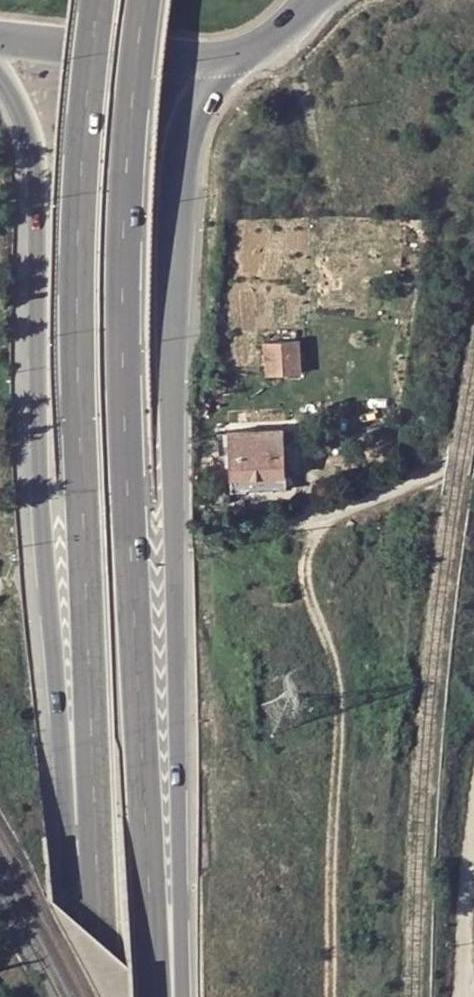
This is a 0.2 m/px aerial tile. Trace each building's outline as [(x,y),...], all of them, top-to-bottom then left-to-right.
[(302,372),(299,340),(265,343),(268,376),(302,372)] [(228,412),(229,433),(230,455),(230,477),(249,476),(250,489),(270,489),(270,476),(286,476),(285,404),(271,403),(271,411),(228,412)] [(218,455),(230,455),(229,433),(217,433),(218,455)] [(214,473),(216,481),(219,496),(225,495),(221,471),(214,473)]
